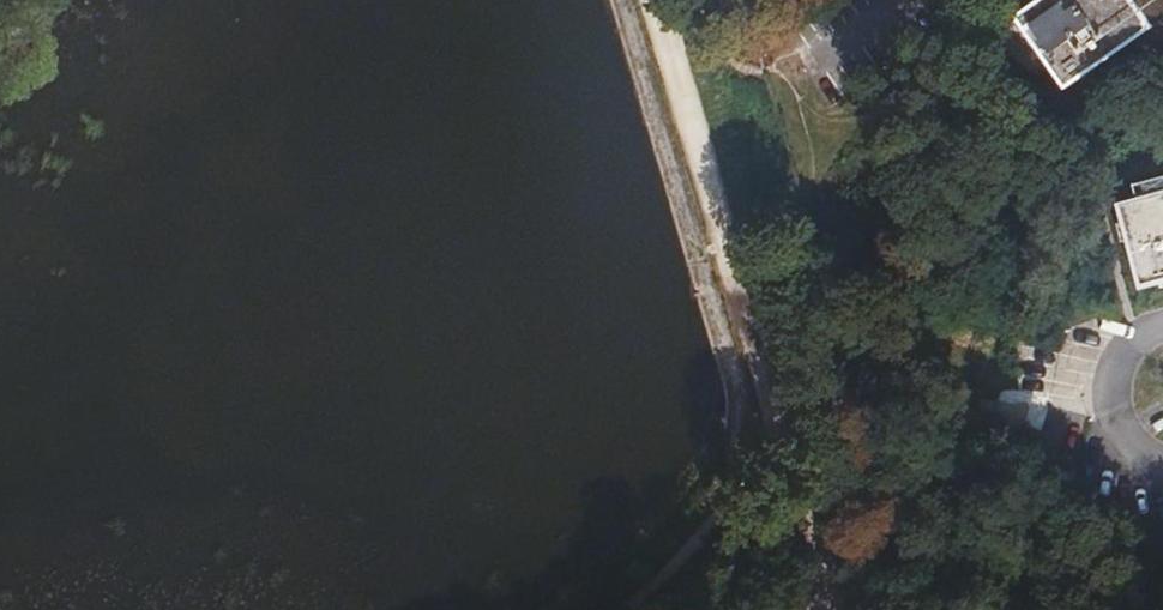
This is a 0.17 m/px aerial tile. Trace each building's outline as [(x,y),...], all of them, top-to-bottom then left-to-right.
[(1072,97),(1067,90),(1162,21),(1162,0),(1053,0),(1015,28),(1068,99),(1072,97)] [(1121,213),(1144,294),(1162,289),(1162,202),(1121,213)]
